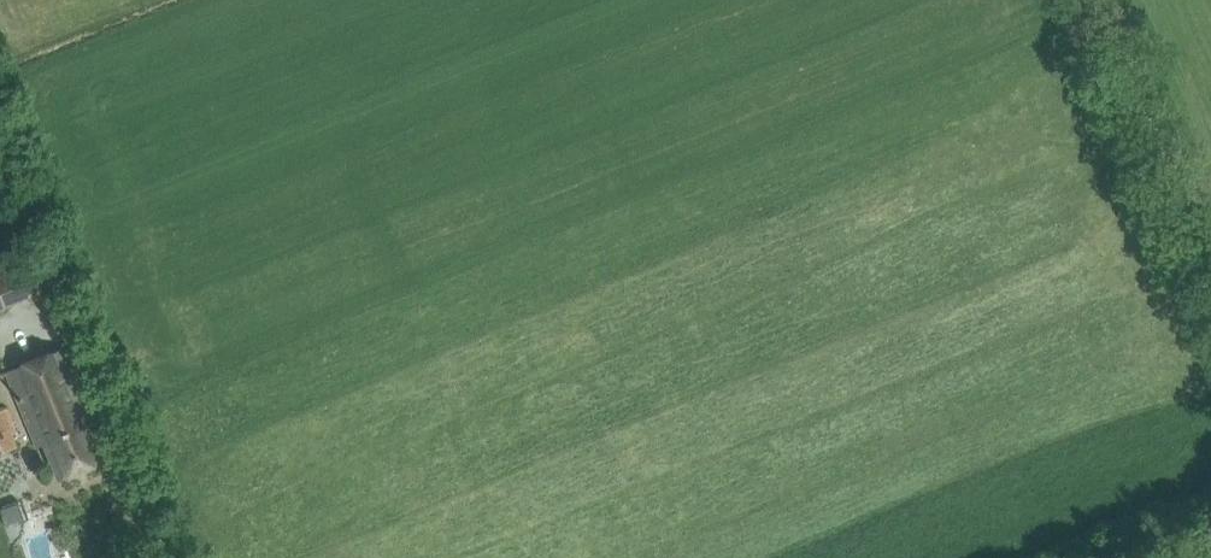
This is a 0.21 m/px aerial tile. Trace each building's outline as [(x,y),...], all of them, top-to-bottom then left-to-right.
[(35,293),(38,298),(43,295),(27,259),(0,271),(0,308),(35,293)] [(7,371),(16,393),(37,447),(44,444),(59,479),(104,460),(89,426),(96,423),(80,384),(75,386),(69,371),(75,369),(66,347),(7,371)] [(16,449),(8,427),(13,426),(7,406),(0,409),(0,454),(16,449)] [(1,507),(1,508),(1,509),(6,525),(7,526),(8,527),(9,527),(10,527),(25,521),(19,500),(3,505),(2,505),(1,506),(1,507)]
